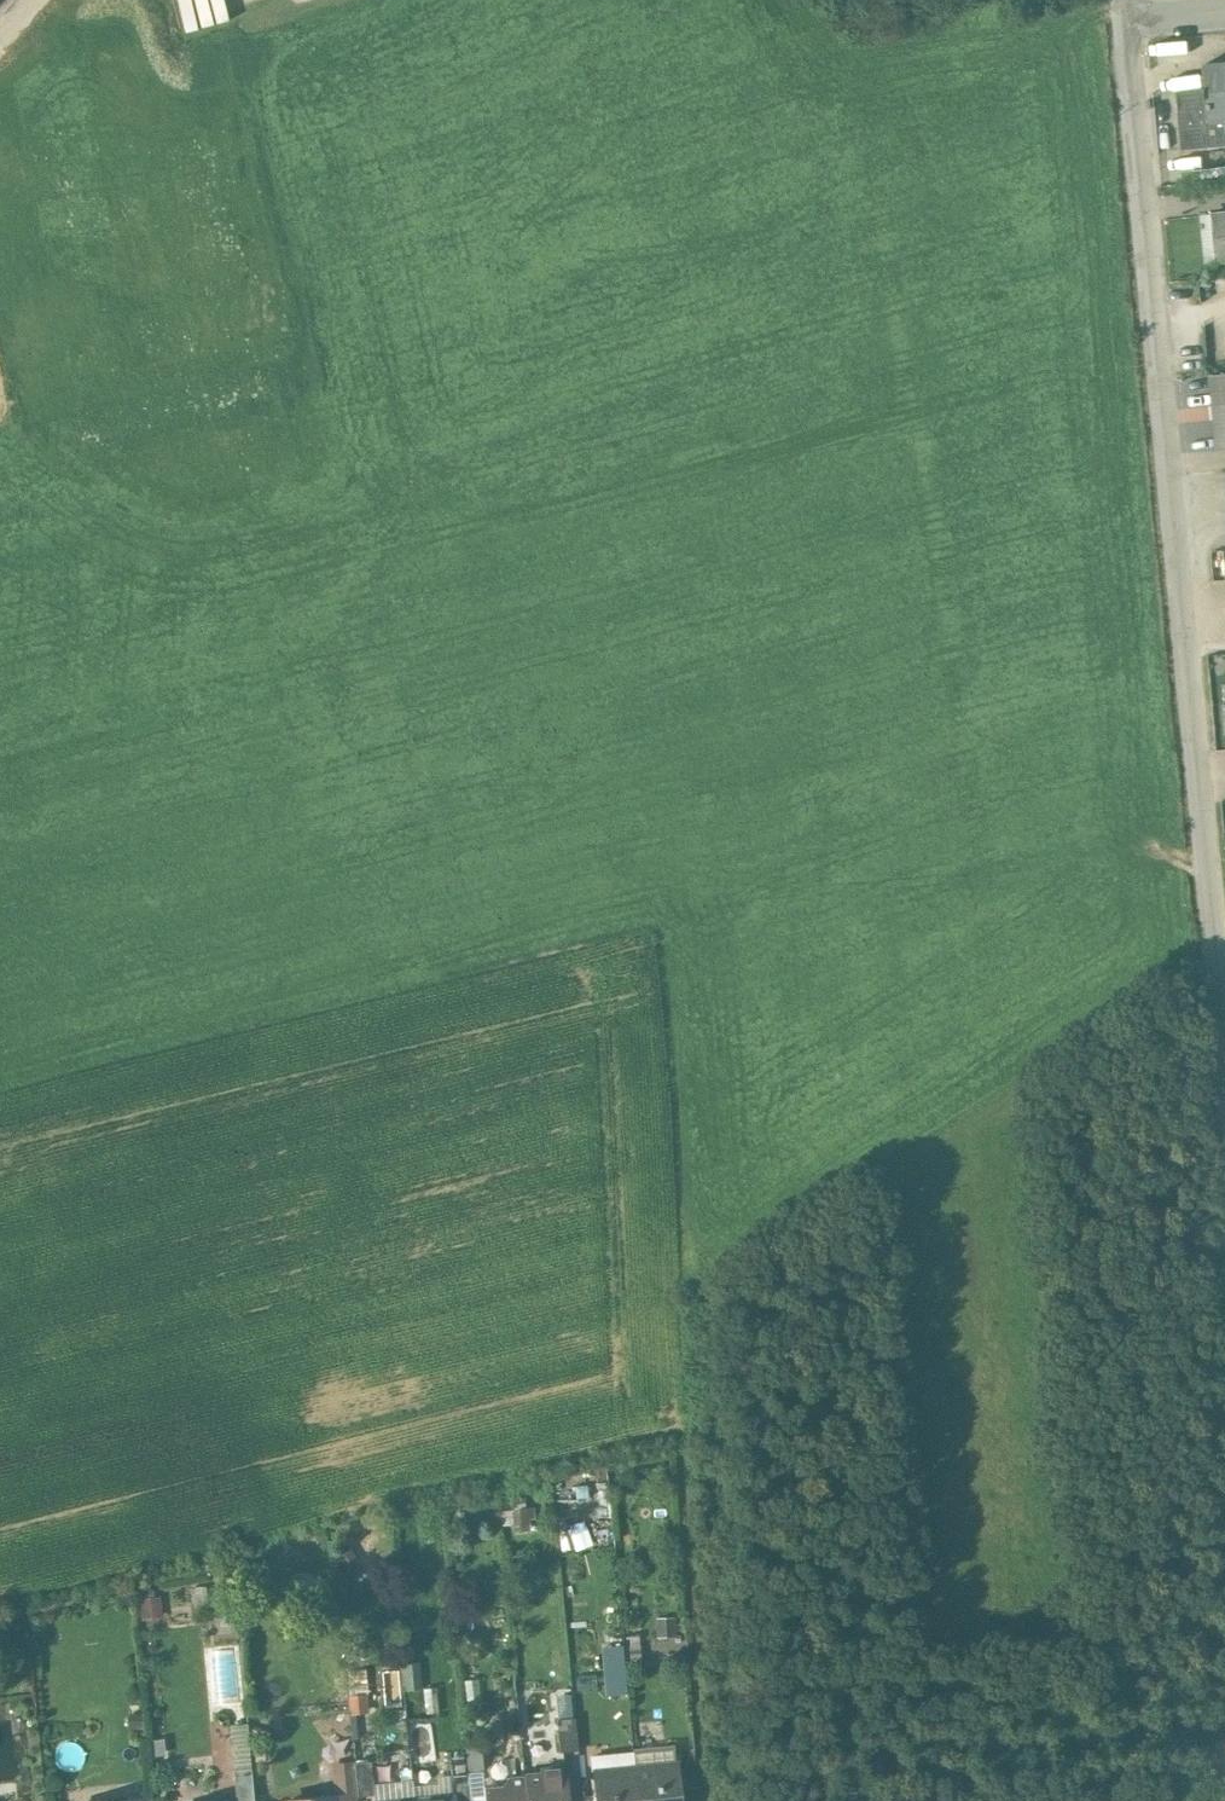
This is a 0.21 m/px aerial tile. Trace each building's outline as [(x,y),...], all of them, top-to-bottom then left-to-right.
[(1203,64),(1205,88),(1208,125),(1224,122),(1224,62),(1203,64)] [(1176,91),(1182,151),(1224,147),(1224,122),(1208,125),(1205,88),(1176,91)] [(1213,213),(1217,263),(1224,262),(1224,212),(1213,213)] [(1214,375),(1221,449),(1224,449),(1224,374),(1214,375)] [(161,1592),(140,1594),(142,1614),(163,1612),(161,1592)] [(418,1668),(402,1669),(404,1689),(420,1688),(418,1668)] [(575,1719),(558,1721),(561,1752),(578,1751),(575,1719)] [(248,1723),(230,1725),(234,1769),(252,1767),(248,1723)] [(673,1743),(654,1742),(654,1757),(672,1758),(673,1743)] [(371,1761),(355,1763),(358,1796),(374,1794),(371,1761)] [(336,1764),(340,1800),(357,1800),(356,1796),(358,1796),(355,1763),(336,1764)] [(636,1769),(640,1800),(681,1800),(678,1765),(636,1769)] [(252,1767),(234,1769),(236,1784),(253,1782),(252,1767)] [(542,1770),(542,1774),(525,1776),(527,1800),(569,1800),(566,1767),(542,1770)] [(596,1777),(598,1800),(640,1800),(636,1769),(617,1771),(618,1775),(596,1777)] [(450,1774),(453,1800),(471,1800),(468,1772),(450,1774)] [(484,1788),(486,1800),(527,1800),(525,1776),(510,1777),(504,1786),(484,1788)] [(236,1784),(237,1800),(255,1800),(253,1782),(236,1784)]
